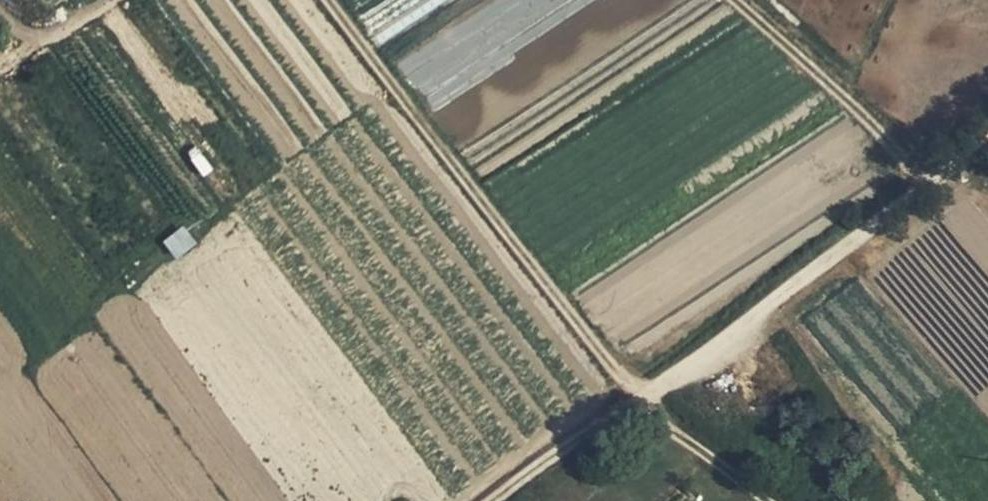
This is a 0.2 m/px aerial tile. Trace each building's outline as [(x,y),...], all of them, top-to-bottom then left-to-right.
[(202,176),(213,169),(197,146),(187,153),(202,176)] [(175,259),(197,244),(184,225),(162,240),(175,259)]
